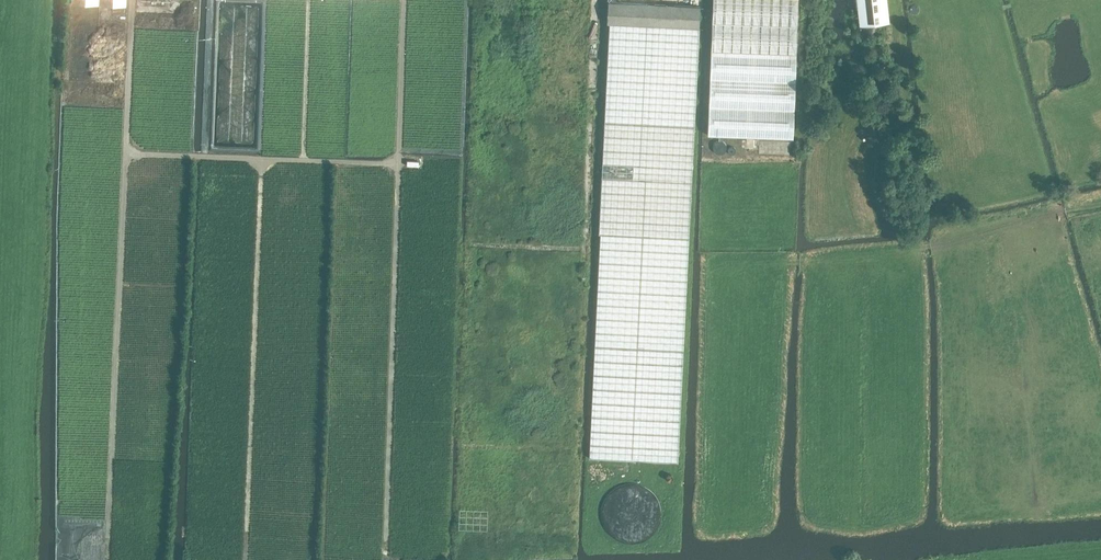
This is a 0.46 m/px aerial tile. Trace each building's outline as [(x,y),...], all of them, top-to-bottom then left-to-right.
[(706,136),(791,140),(797,0),(712,0),(706,136)] [(860,25),(888,22),(886,0),(857,0),(860,25)] [(647,3),(608,1),(607,23),(610,23),(589,458),(678,462),(699,28),(700,6),(647,3)] [(661,512),(660,505),(658,500),(656,495),(652,490),(647,486),(642,484),(636,482),(631,482),(625,482),(619,484),(614,486),(609,490),(606,495),(603,500),(601,505),(600,511),(601,517),(602,522),(605,528),(609,532),(612,536),(617,539),(620,540),(624,541),(629,542),(636,541),(641,540),(646,538),(650,534),(655,529),(658,525),(660,518),(661,512)]
